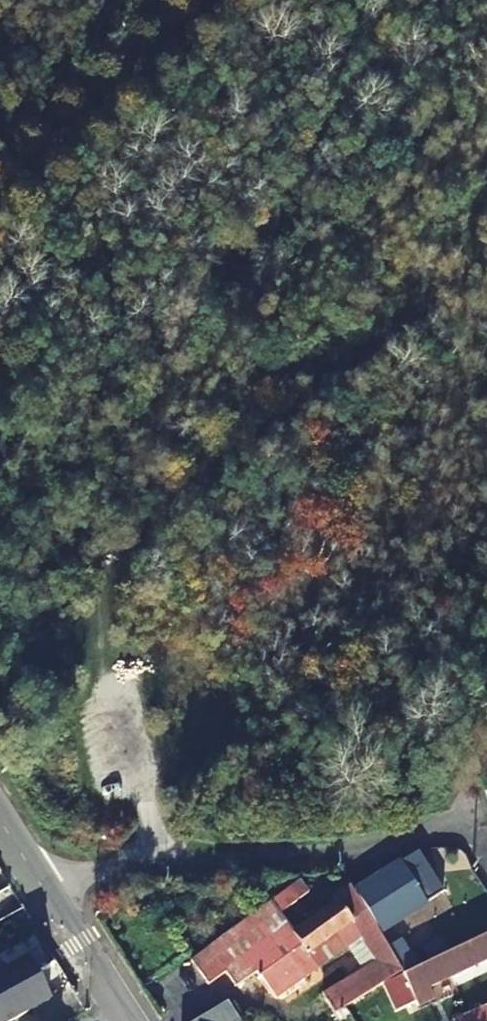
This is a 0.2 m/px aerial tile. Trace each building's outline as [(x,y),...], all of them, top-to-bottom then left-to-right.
[(353,893),(378,934),(394,923),(381,903),(424,877),(412,856),(353,893)] [(284,920),(279,914),(307,894),(299,883),(191,962),(204,979),(284,920)] [(322,996),(333,1015),(345,1007),(381,985),(402,973),(388,950),(378,934),(353,893),(348,885),(330,897),(335,904),(322,914),(346,947),(359,937),(375,964),(322,996)] [(204,979),(208,985),(224,973),(235,988),(256,973),(271,994),(300,973),(303,977),(346,947),(322,914),(294,933),(284,920),(204,979)] [(416,966),(415,966),(411,969),(402,973),(418,1005),(432,999),(427,988),(486,960),(486,935),(416,966)] [(392,940),(395,946),(388,950),(402,973),(411,969),(415,966),(398,936),(392,940)] [(0,975),(0,1011),(5,1020),(13,1020),(48,1002),(26,961),(0,975)] [(227,1002),(226,1002),(195,1020),(239,1020),(227,1002)] [(458,1020),(486,1020),(486,1006),(458,1020)]
